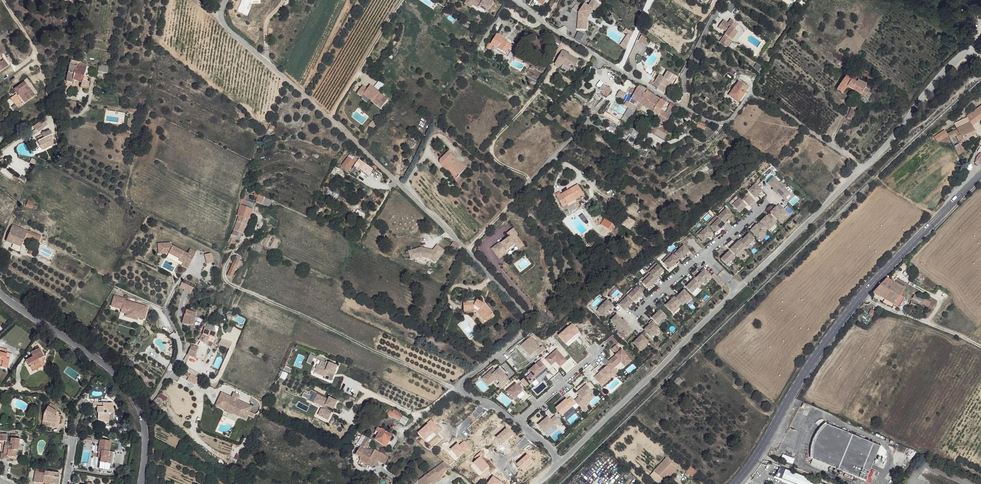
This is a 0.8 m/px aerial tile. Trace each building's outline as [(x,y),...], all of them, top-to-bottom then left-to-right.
[(466,2),(472,6),(477,9),(478,8),(486,14),(493,4),(488,0),(487,0),(484,4),(483,3),(482,4),(476,0),(467,0),(466,2)] [(583,5),(577,14),(582,17),(579,21),(577,21),(576,30),(582,31),(583,26),(586,27),(586,20),(592,11),(594,13),(600,4),(593,0),(592,0),(587,8),(583,5)] [(728,3),(725,9),(731,12),(734,7),(728,3)] [(738,25),(731,20),(728,25),(723,22),(718,29),(721,31),(722,30),(727,34),(720,44),(727,49),(738,33),(734,30),(738,25)] [(577,32),(575,37),(580,40),(583,34),(577,32)] [(629,38),(626,35),(618,46),(624,50),(629,38)] [(503,41),(495,36),(490,45),(499,51),(498,52),(504,57),(507,51),(510,52),(512,49),(502,43),(503,41)] [(638,42),(655,49),(657,43),(640,36),(638,42)] [(514,45),(505,39),(503,41),(502,43),(512,49),(514,45)] [(578,61),(561,52),(554,65),(560,68),(561,66),(572,71),(578,61)] [(99,64),(98,71),(107,73),(109,66),(99,64)] [(79,68),(69,65),(65,81),(71,83),(72,80),(80,83),(79,87),(86,90),(88,82),(81,78),(84,70),(79,68)] [(673,76),(668,73),(665,77),(670,81),(673,76)] [(858,79),(847,73),(836,91),(842,94),(847,88),(865,98),(868,92),(864,90),(866,87),(857,81),(858,79)] [(670,81),(665,77),(664,79),(659,76),(652,86),(664,94),(670,83),(670,82),(670,81)] [(747,88),(737,81),(727,94),(728,95),(736,101),(747,88)] [(33,97),(23,82),(13,89),(17,95),(11,99),(17,108),(33,97)] [(364,90),(360,87),(356,93),(360,96),(362,94),(371,101),(380,107),(386,99),(377,92),(368,85),(366,89),(364,90)] [(605,87),(600,93),(605,97),(610,91),(605,87)] [(641,98),(643,94),(642,93),(635,89),(634,91),(630,89),(627,94),(631,96),(627,103),(634,107),(635,105),(636,102),(638,103),(641,98)] [(622,100),(625,93),(618,90),(615,96),(622,100)] [(659,99),(645,91),(643,94),(641,98),(648,102),(649,99),(656,103),(659,99)] [(8,98),(15,108),(17,108),(11,99),(17,95),(15,93),(8,98)] [(660,99),(659,99),(656,103),(651,111),(657,114),(655,117),(665,122),(669,115),(660,110),(665,100),(661,97),(660,99)] [(641,98),(638,103),(642,106),(651,111),(656,103),(649,99),(648,102),(641,98)] [(676,107),(669,103),(666,109),(673,112),(676,107)] [(967,115),(969,117),(973,126),(980,119),(980,105),(967,115)] [(854,110),(851,108),(847,113),(842,123),(849,126),(857,111),(854,110)] [(629,117),(625,125),(632,129),(633,126),(635,127),(631,133),(637,136),(644,124),(636,120),(629,117)] [(973,126),(969,117),(954,124),(957,129),(970,123),(972,127),(973,126)] [(47,126),(45,122),(29,133),(31,137),(47,126)] [(972,127),(970,123),(957,129),(945,135),(948,140),(956,136),(959,143),(975,135),(972,127)] [(39,135),(40,136),(35,138),(39,146),(44,143),(46,147),(54,143),(51,137),(52,136),(50,131),(44,134),(43,133),(39,135)] [(962,151),(959,147),(954,151),(957,156),(962,151)] [(450,151),(449,152),(466,171),(468,169),(450,151)] [(466,171),(449,152),(440,163),(440,165),(441,166),(443,167),(445,167),(447,170),(451,167),(460,177),(466,171)] [(350,153),(340,166),(348,171),(352,166),(359,171),(364,164),(350,153)] [(773,178),(767,183),(773,189),(771,190),(774,193),(783,185),(780,182),(779,184),(773,178)] [(755,184),(752,182),(745,189),(748,191),(755,184)] [(560,192),(555,195),(562,207),(583,195),(579,187),(578,184),(576,185),(560,194),(560,192)] [(762,191),(755,184),(748,191),(755,198),(762,191)] [(783,185),(774,193),(777,196),(778,195),(783,200),(789,195),(784,189),(785,188),(783,185)] [(264,197),(257,194),(254,200),(261,204),(264,197)] [(754,201),(748,195),(746,198),(752,204),(754,201)] [(736,197),(729,204),(731,206),(738,200),(736,197)] [(752,204),(746,198),(743,200),(749,206),(752,204)] [(33,203),(27,200),(24,207),(30,209),(33,203)] [(738,200),(731,206),(738,214),(745,207),(738,200)] [(243,205),(239,204),(237,214),(239,216),(233,230),(234,231),(232,234),(234,234),(231,238),(232,238),(229,245),(232,247),(235,240),(238,241),(239,239),(252,209),(243,205)] [(774,211),(771,214),(778,221),(784,215),(786,213),(778,205),(773,210),(774,211)] [(718,214),(715,216),(717,218),(724,225),(726,222),(725,221),(731,216),(725,210),(719,215),(718,214)] [(764,221),(761,224),(768,231),(774,225),(776,222),(768,214),(763,219),(764,221)] [(621,225),(630,230),(635,221),(626,215),(621,225)] [(614,225),(604,218),(599,224),(610,231),(614,225)] [(710,227),(715,233),(721,228),(722,229),(725,226),(724,225),(717,218),(714,220),(715,222),(710,227)] [(754,230),(751,233),(758,240),(764,234),(766,231),(758,223),(753,228),(754,230)] [(40,237),(12,226),(5,241),(21,248),(26,236),(38,241),(40,237)] [(697,236),(703,242),(708,236),(710,237),(712,235),(704,226),(702,229),(703,230),(697,236)] [(500,242),(492,249),(496,253),(499,250),(503,256),(508,251),(507,250),(516,243),(518,246),(523,242),(516,234),(517,233),(513,228),(507,232),(510,236),(501,243),(500,242)] [(753,241),(748,235),(742,240),(741,239),(738,242),(745,249),(746,250),(749,248),(748,246),(753,241)] [(742,251),(745,249),(738,242),(737,240),(734,243),(735,244),(729,250),(735,256),(741,250),(742,251)] [(190,249),(187,254),(170,245),(170,243),(158,244),(158,254),(168,253),(179,259),(178,260),(183,263),(184,261),(190,264),(196,252),(190,249)] [(690,253),(682,245),(679,248),(680,249),(674,254),(680,260),(686,255),(687,256),(690,253)] [(435,263),(441,257),(445,252),(438,246),(434,251),(421,249),(413,251),(416,259),(422,258),(431,259),(435,263)] [(733,261),(736,259),(727,250),(725,253),(726,254),(720,260),(726,265),(731,260),(733,261)] [(679,263),(670,254),(668,257),(669,258),(663,264),(669,270),(675,264),(676,266),(679,263)] [(240,257),(236,255),(227,276),(231,278),(240,257)] [(650,270),(647,272),(656,281),(658,278),(657,277),(663,272),(657,266),(651,271),(650,270)] [(708,281),(711,278),(703,270),(700,272),(701,274),(696,279),(701,285),(707,279),(708,281)] [(647,278),(642,284),(647,289),(653,284),(654,285),(657,282),(656,281),(649,274),(646,277),(647,278)] [(713,275),(710,277),(720,288),(723,285),(713,275)] [(698,289),(701,287),(693,278),(690,281),(691,282),(686,288),(691,294),(697,288),(698,289)] [(894,285),(886,279),(872,295),(884,301),(894,285)] [(179,289),(191,293),(193,287),(181,282),(179,289)] [(901,289),(894,285),(884,301),(893,306),(899,296),(903,291),(901,289)] [(643,295),(635,286),(632,289),(633,290),(628,296),(633,302),(639,296),(640,297),(643,295)] [(680,305),(682,306),(684,304),(683,302),(689,297),(683,291),(677,296),(676,295),(674,298),(680,305)] [(124,299),(114,296),(112,304),(116,305),(116,308),(121,310),(126,311),(126,314),(130,316),(130,318),(136,320),(138,314),(144,316),(147,308),(142,306),(140,307),(136,306),(135,304),(124,301),(124,299)] [(904,299),(899,296),(893,306),(898,309),(904,299)] [(913,296),(912,301),(932,310),(935,304),(929,302),(928,303),(913,296)] [(619,301),(617,304),(625,312),(627,310),(626,308),(632,303),(626,297),(621,303),(619,301)] [(678,308),(680,305),(674,298),(672,297),(670,299),(671,300),(665,306),(671,312),(676,306),(678,308)] [(603,303),(598,309),(603,315),(609,309),(610,310),(613,308),(605,299),(602,302),(603,303)] [(468,302),(462,302),(464,312),(472,311),(476,313),(485,322),(494,314),(485,303),(476,300),(474,304),(468,304),(468,302)] [(910,304),(908,308),(918,313),(920,308),(910,304)] [(663,320),(666,318),(658,309),(656,312),(656,313),(651,318),(656,324),(662,319),(663,320)] [(195,313),(185,310),(182,324),(192,327),(195,313)] [(614,328),(617,331),(625,322),(623,320),(621,321),(616,315),(610,321),(616,327),(614,328)] [(656,332),(658,329),(650,321),(648,324),(649,325),(643,330),(649,336),(654,331),(656,332)] [(625,322),(617,331),(619,333),(621,332),(626,338),(632,332),(627,326),(628,325),(625,322)] [(571,324),(558,335),(566,345),(579,334),(571,324)] [(205,329),(203,328),(201,332),(199,338),(195,348),(190,346),(188,354),(190,356),(202,360),(207,347),(204,347),(207,336),(214,339),(216,333),(209,331),(205,329)] [(645,346),(647,343),(639,335),(636,338),(637,339),(632,345),(638,350),(643,345),(645,346)] [(529,337),(519,344),(529,356),(534,351),(537,355),(543,350),(540,346),(538,348),(529,337)] [(221,338),(218,344),(229,348),(232,343),(221,338)] [(605,367),(593,377),(598,384),(611,374),(612,376),(617,372),(614,368),(621,362),(625,366),(631,362),(621,350),(620,351),(615,346),(611,349),(616,354),(608,361),(605,358),(600,361),(605,367)] [(44,356),(39,349),(30,354),(31,358),(25,362),(28,367),(30,366),(32,369),(36,367),(38,370),(43,367),(42,364),(44,362),(42,358),(44,356)] [(527,370),(529,374),(525,377),(530,383),(539,376),(541,378),(547,373),(544,369),(545,368),(546,368),(550,365),(551,367),(554,365),(557,368),(565,361),(563,358),(555,349),(540,362),(539,360),(527,370)] [(0,355),(0,363),(0,362),(3,363),(2,367),(1,369),(7,370),(9,364),(11,355),(7,354),(7,356),(0,355)] [(315,366),(313,373),(324,378),(324,376),(328,378),(329,374),(332,375),(335,367),(324,362),(323,364),(319,362),(317,367),(315,366)] [(492,368),(480,378),(486,385),(494,378),(498,383),(496,384),(499,388),(508,380),(505,377),(505,376),(498,368),(495,370),(492,368)] [(196,378),(183,371),(182,375),(194,381),(196,378)] [(682,381),(678,377),(673,382),(677,386),(682,381)] [(514,384),(505,392),(514,402),(523,394),(514,384)] [(565,399),(554,408),(560,416),(575,403),(583,412),(586,410),(583,406),(590,399),(587,396),(591,392),(585,384),(576,392),(578,395),(576,396),(577,397),(573,401),(569,397),(565,400),(565,399)] [(232,397),(221,393),(217,403),(227,407),(226,410),(225,411),(232,414),(233,413),(246,418),(252,406),(237,400),(236,401),(231,399),(232,397)] [(332,408),(336,401),(328,397),(327,399),(317,394),(313,401),(323,407),(322,409),(324,410),(321,416),(327,419),(330,413),(326,411),(328,407),(332,408)] [(112,404),(93,404),(93,408),(97,408),(97,414),(98,414),(98,421),(102,420),(102,423),(108,423),(108,413),(112,413),(112,404)] [(59,414),(48,408),(42,416),(42,422),(46,423),(45,428),(57,429),(60,417),(59,416),(59,414)] [(402,415),(394,410),(390,415),(399,421),(402,415)] [(536,425),(543,433),(553,425),(554,426),(556,424),(558,426),(561,424),(554,416),(550,419),(552,420),(550,422),(546,417),(536,425)] [(853,437),(827,426),(817,437),(816,442),(812,461),(838,471),(853,437)] [(392,435),(378,427),(375,434),(378,436),(375,440),(383,445),(387,439),(388,440),(392,435)] [(365,440),(357,435),(354,443),(360,446),(356,454),(362,457),(361,460),(372,465),(375,460),(384,464),(388,456),(372,448),(371,450),(368,448),(372,439),(367,437),(365,440)] [(880,450),(853,437),(838,471),(865,483),(880,450)] [(108,441),(99,440),(97,453),(100,454),(100,459),(99,463),(104,464),(103,467),(112,468),(114,453),(109,453),(106,452),(108,441)] [(21,442),(11,442),(11,448),(6,449),(6,456),(6,458),(9,457),(9,460),(10,460),(17,460),(18,453),(20,453),(21,442)] [(793,461),(782,457),(781,461),(791,466),(793,461)] [(441,460),(415,480),(418,483),(426,483),(432,480),(431,478),(435,475),(446,468),(449,471),(452,469),(441,460)] [(513,469),(509,464),(504,469),(508,474),(513,469)] [(674,468),(670,464),(659,476),(663,481),(674,468)] [(696,471),(690,466),(686,472),(691,476),(696,471)] [(784,471),(777,468),(774,477),(781,480),(784,471)] [(46,470),(46,473),(44,483),(58,483),(59,473),(46,470)] [(46,473),(35,471),(33,482),(44,483),(46,473)] [(784,471),(781,480),(792,483),(807,483),(809,480),(784,471)] [(438,478),(435,475),(431,478),(432,480),(426,483),(431,483),(438,478)]
